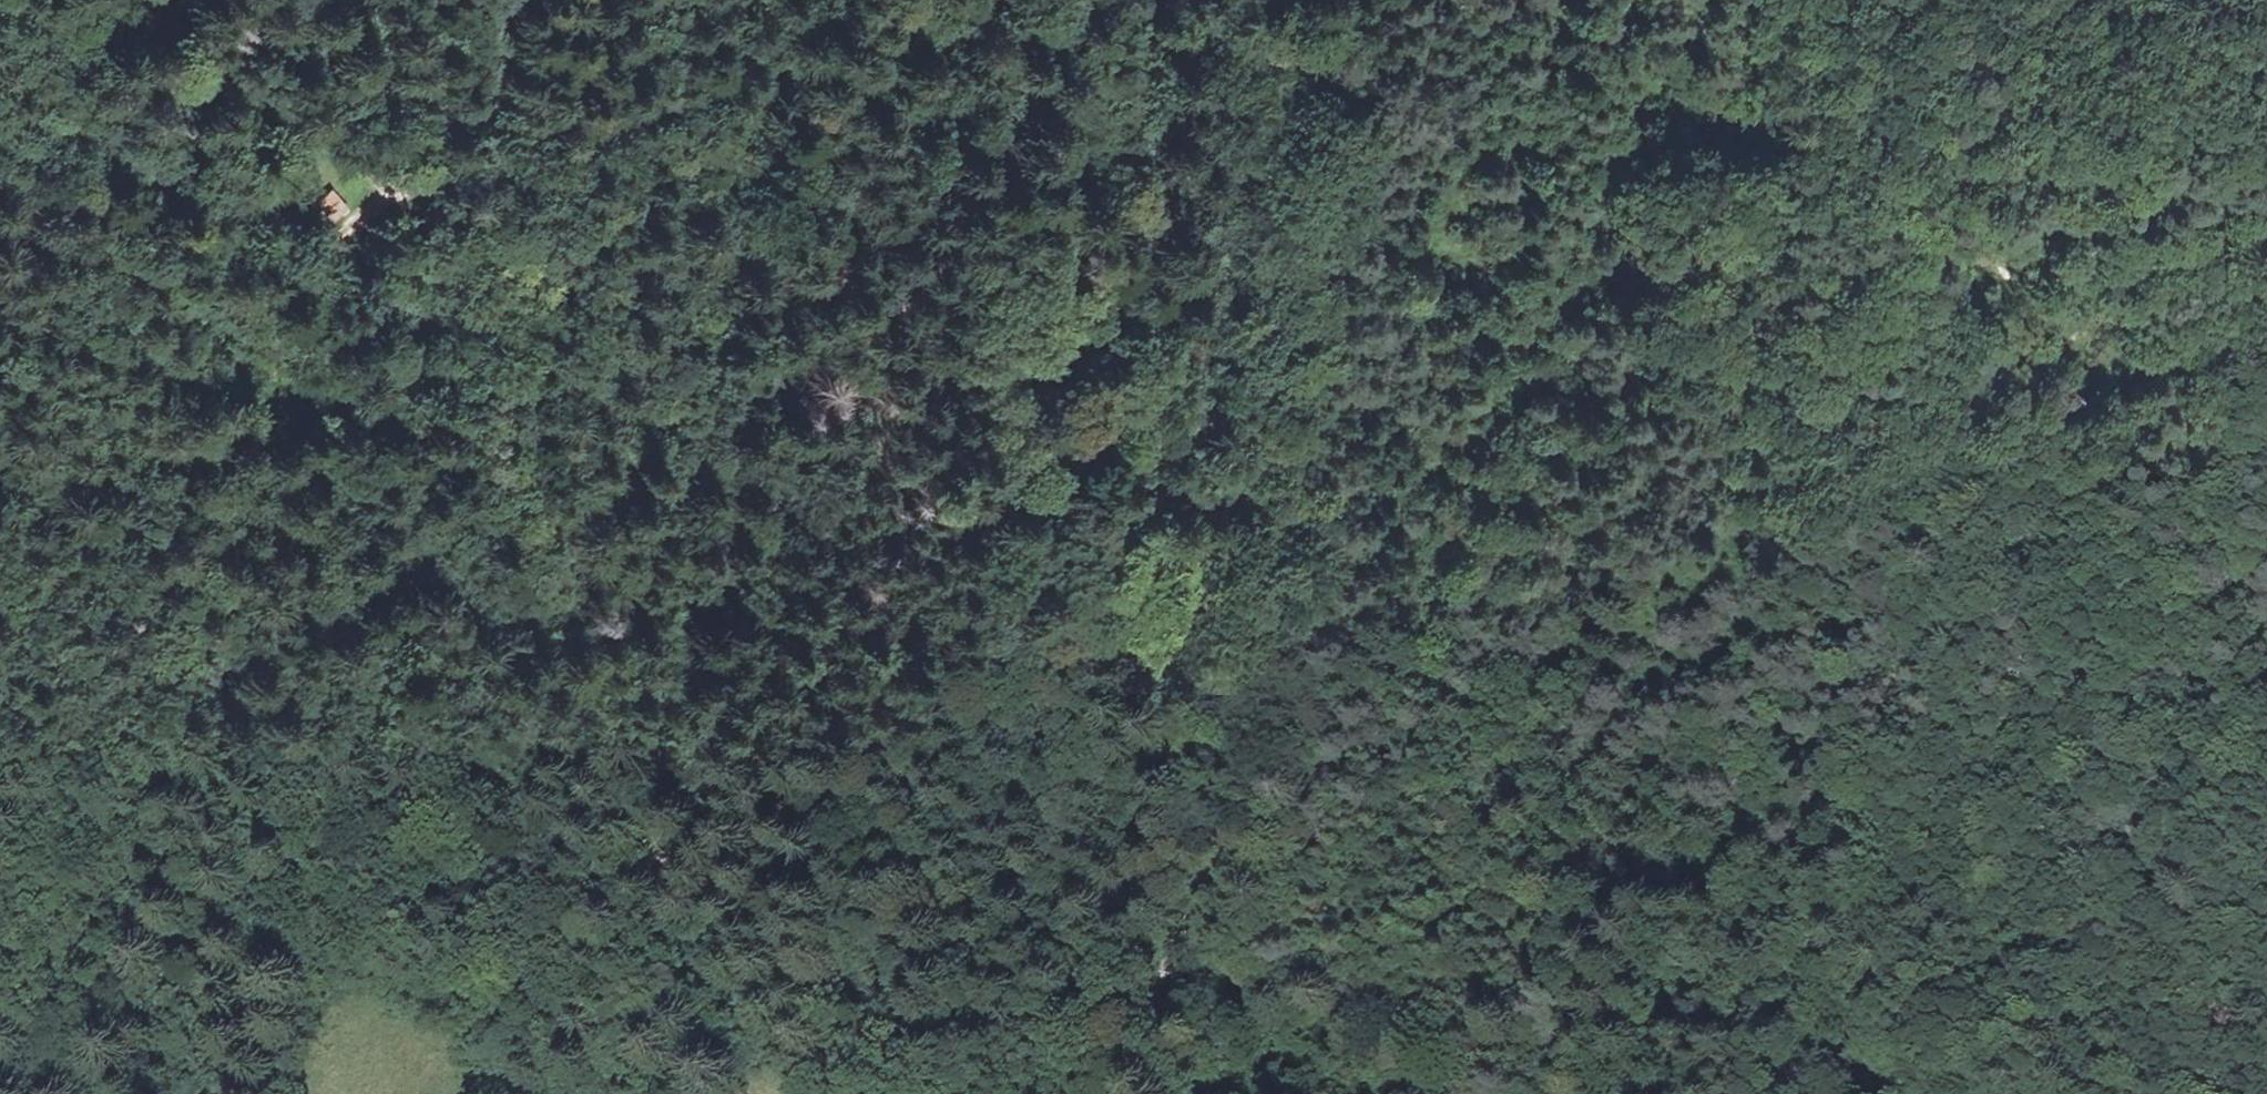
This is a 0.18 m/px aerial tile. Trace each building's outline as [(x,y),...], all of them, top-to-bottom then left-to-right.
[(302,194),(318,216),(337,203),(320,180),(302,194)]
